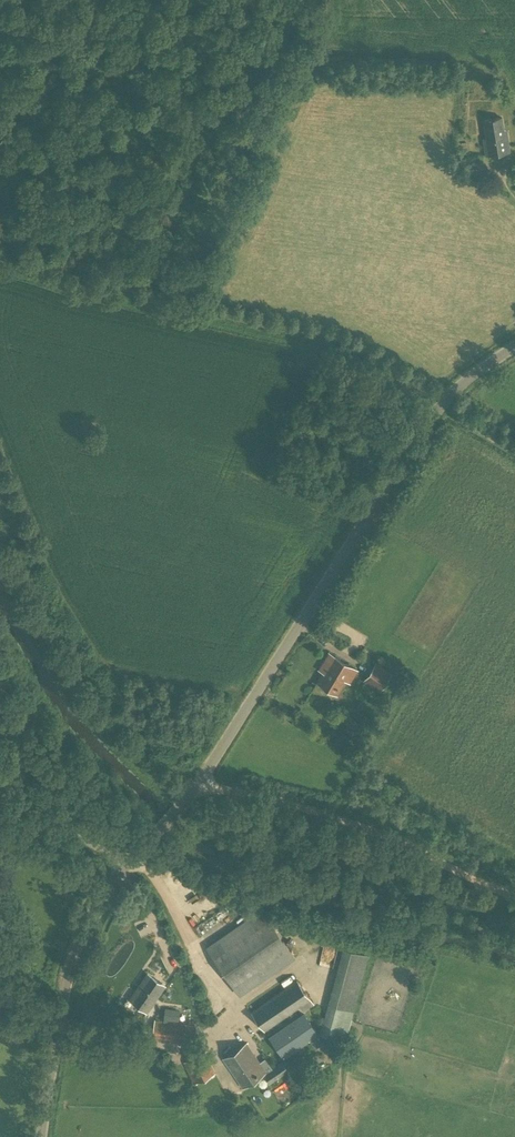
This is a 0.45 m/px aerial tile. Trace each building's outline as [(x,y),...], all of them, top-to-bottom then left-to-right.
[(502,117),(483,120),(486,138),(483,139),(486,155),(510,151),(506,129),(504,130),(502,117)] [(316,682),(337,695),(346,680),(350,683),(358,670),(333,655),(316,682)] [(376,662),(363,681),(379,692),(392,673),(376,662)] [(207,947),(215,959),(239,995),(294,957),(266,916),(256,913),(207,947)] [(342,948),(320,1034),(346,1041),(368,955),(342,948)] [(149,974),(131,999),(146,1010),(163,984),(149,974)] [(251,1011),(265,1032),(300,1007),(305,1013),(314,1005),(297,980),(251,1011)] [(164,1019),(180,1019),(180,1007),(165,1007),(164,1019)] [(270,1038),(283,1056),(317,1032),(304,1014),(270,1038)] [(197,1027),(155,1019),(152,1036),(194,1042),(197,1027)] [(247,1042),(223,1058),(243,1087),(264,1073),(270,1083),(288,1070),(282,1061),(271,1069),(270,1067),(266,1070),(247,1042)] [(183,1063),(193,1084),(215,1072),(205,1052),(183,1063)]
